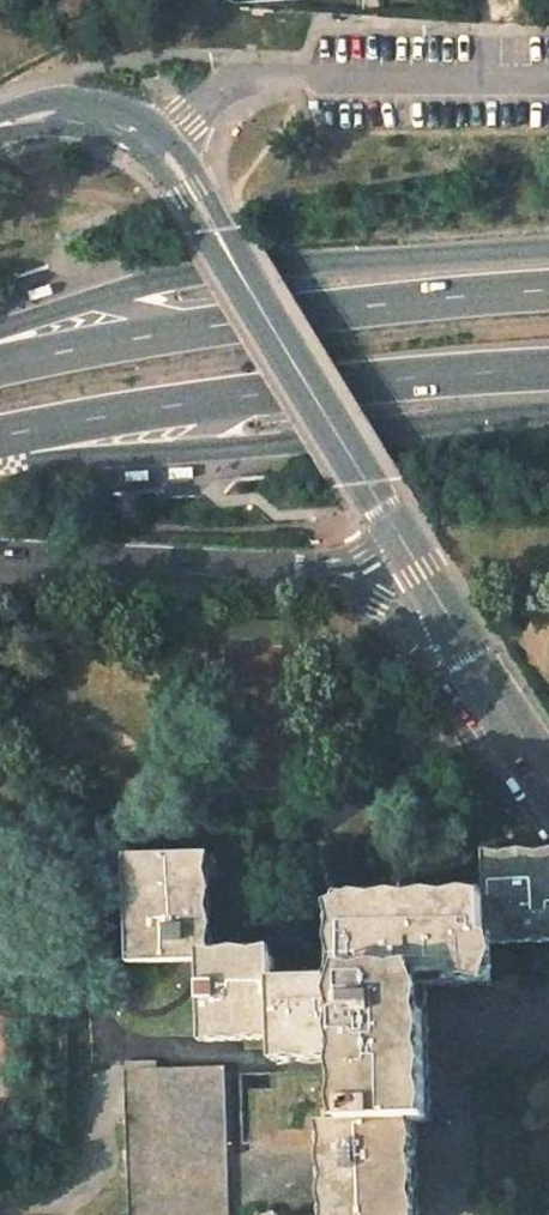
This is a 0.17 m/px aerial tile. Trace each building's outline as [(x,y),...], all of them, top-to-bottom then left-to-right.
[(200,853),(126,855),(129,964),(203,961),(200,853)] [(487,856),(489,904),(490,938),(548,936),(548,885),(539,886),(538,855),(487,856)] [(538,855),(539,886),(548,885),(548,855),(538,855)] [(348,981),(276,983),(278,1033),(278,1055),(350,1053),(353,1124),(407,1122),(425,1121),(420,978),(492,976),(490,938),(489,904),(345,909),(348,981)] [(275,958),(203,961),(206,1035),(278,1033),(276,983),(275,958)] [(124,1069),(129,1214),(229,1214),(224,1066),(157,1068),(126,1069),(124,1069)] [(333,1125),(336,1214),(410,1214),(407,1122),(353,1124),(333,1125)]
